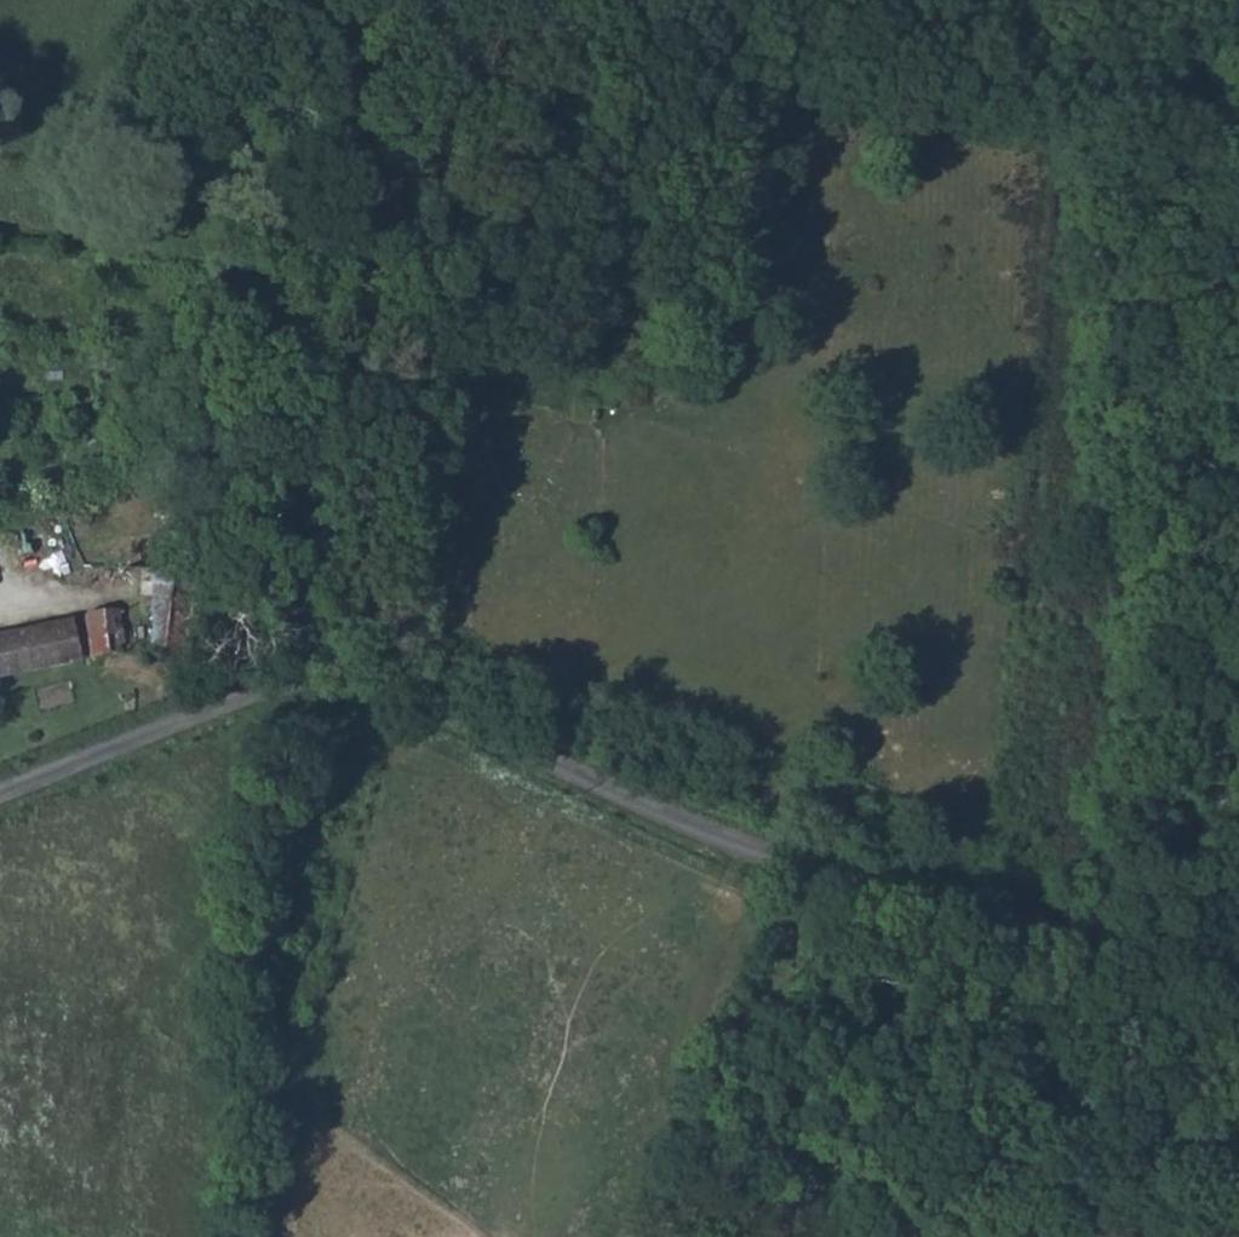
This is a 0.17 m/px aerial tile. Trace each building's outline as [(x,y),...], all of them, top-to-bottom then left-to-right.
[(140,596),(145,641),(175,634),(168,592),(140,596)] [(140,596),(120,597),(126,645),(145,641),(140,596)] [(126,645),(120,597),(99,601),(0,624),(0,673),(126,645)] [(195,630),(198,641),(221,637),(217,622),(195,630)]
